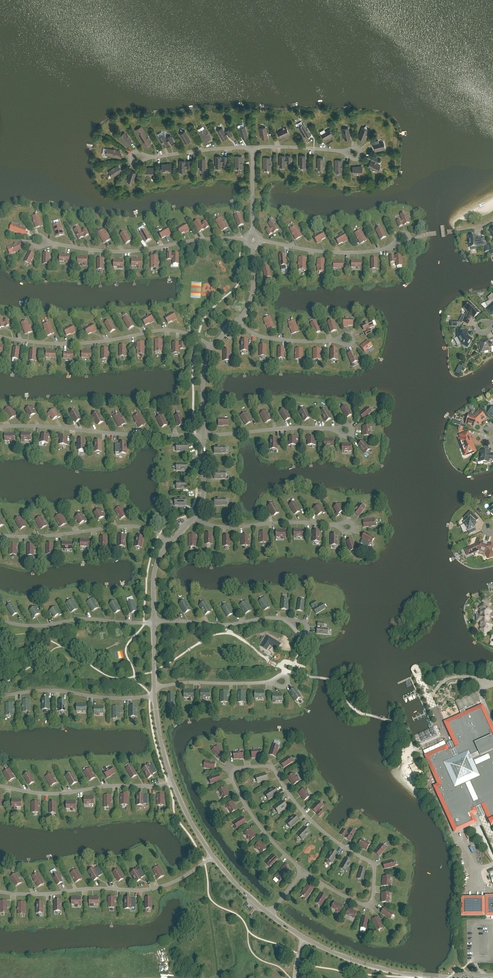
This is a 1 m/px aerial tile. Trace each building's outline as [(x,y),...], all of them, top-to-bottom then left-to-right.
[(307,129),(305,125),(303,123),(298,126),(297,126),(306,141),(309,139),(308,137),(311,135),(308,131),(308,130),(307,129)] [(243,138),(248,137),(245,126),(240,128),(243,138)] [(205,128),(199,131),(205,142),(211,138),(208,134),(209,133),(208,132),(207,132),(205,128)] [(232,134),(229,129),(226,131),(227,132),(225,133),(222,128),(217,131),(223,140),(228,137),(226,135),(228,134),(229,136),(232,134)] [(278,133),(281,138),(289,134),(287,128),(278,133)] [(362,128),(359,138),(364,140),(368,130),(362,128)] [(147,136),(145,133),(144,130),(138,133),(146,148),(149,146),(148,145),(151,143),(148,138),(149,138),(148,136),(147,136)] [(330,130),(321,135),(324,140),(333,135),(330,130)] [(180,134),(186,143),(191,140),(185,131),(180,134)] [(128,135),(127,136),(124,132),(119,137),(127,146),(132,142),(128,137),(129,137),(128,135)] [(159,137),(164,146),(169,143),(168,141),(169,140),(170,143),(174,141),(171,136),(167,137),(168,139),(167,139),(164,134),(159,137)] [(376,150),(385,148),(384,143),(379,144),(378,140),(371,142),(372,146),(374,145),(376,150)] [(119,158),(120,151),(115,150),(115,149),(113,149),(109,149),(107,155),(119,158)] [(285,156),(280,156),(280,166),(285,166),(285,161),(287,161),(287,162),(291,162),(291,156),(287,156),(287,158),(285,158),(285,156)] [(371,161),(368,166),(377,171),(380,166),(375,163),(376,162),(377,163),(379,159),(374,156),(372,160),(374,161),(373,162),(371,161)] [(221,157),(216,157),(216,167),(221,167),(221,161),(223,161),(223,163),(227,163),(227,157),(223,157),(223,159),(221,159),(221,157)] [(180,161),(180,172),(185,172),(185,166),(187,166),(187,167),(191,167),(191,161),(187,161),(187,164),(185,164),(185,161),(180,161)] [(122,171),(119,165),(114,168),(114,167),(112,168),(112,169),(109,171),(112,177),(122,171)] [(131,170),(127,181),(133,183),(136,172),(131,170)] [(410,223),(406,213),(400,215),(402,221),(401,221),(401,220),(397,221),(399,227),(403,226),(402,223),(403,223),(404,225),(410,223)] [(238,227),(244,225),(240,214),(235,217),(238,227)] [(39,215),(33,216),(34,221),(33,221),(34,223),(36,228),(42,226),(39,215)] [(221,217),(216,221),(222,231),(228,228),(225,223),(225,222),(224,221),(221,217)] [(194,223),(199,232),(204,230),(203,227),(204,227),(205,229),(209,227),(206,222),(202,224),(203,225),(202,225),(199,221),(194,223)] [(274,221),(269,224),(271,228),(270,229),(269,228),(266,230),(269,235),(272,233),(271,231),(272,230),(274,233),(279,230),(274,221)] [(60,223),(53,225),(57,236),(63,235),(62,229),(62,227),(61,227),(60,223)] [(24,235),(27,229),(22,227),(22,226),(20,226),(16,225),(13,231),(24,235)] [(178,230),(181,235),(189,230),(186,225),(178,230)] [(296,226),(290,229),(292,233),(293,235),(296,240),(302,236),(296,226)] [(381,227),(376,230),(381,240),(386,237),(381,227)] [(85,237),(89,235),(86,229),(83,231),(83,232),(82,233),(79,228),(74,230),(79,240),(84,237),(83,235),(84,234),(85,237)] [(104,229),(98,233),(104,243),(110,240),(107,235),(108,235),(107,233),(106,233),(104,229)] [(168,229),(159,234),(162,239),(170,234),(168,229)] [(140,233),(146,242),(151,239),(145,230),(140,233)] [(367,240),(361,230),(355,233),(357,237),(356,238),(357,239),(358,239),(361,244),(367,240)] [(125,232),(120,235),(126,244),(131,241),(125,232)] [(325,238),(323,233),(314,238),(317,243),(325,238)] [(344,235),(336,240),(339,245),(347,240),(344,235)] [(485,245),(484,238),(476,238),(476,236),(472,237),(472,236),(468,236),(470,248),(471,248),(471,250),(476,250),(476,247),(477,247),(477,246),(485,245)] [(13,253),(24,248),(22,242),(17,244),(16,243),(14,244),(15,245),(11,247),(13,253)] [(30,252),(25,262),(30,264),(35,255),(30,252)] [(167,254),(167,260),(171,260),(171,258),(173,258),(173,264),(179,264),(179,254),(173,254),(173,256),(171,256),(171,254),(167,254)] [(402,266),(401,255),(395,256),(396,259),(394,259),(394,256),(390,257),(391,263),(394,262),(394,261),(396,261),(397,266),(402,266)] [(473,319),(480,313),(470,303),(464,309),(467,312),(466,315),(462,315),(459,322),(462,324),(463,322),(468,325),(472,317),(473,319)] [(168,323),(177,319),(174,313),(165,318),(168,323)] [(145,326),(154,321),(151,316),(143,320),(145,326)] [(8,320),(4,321),(5,322),(3,323),(1,317),(0,318),(0,329),(5,327),(4,325),(5,324),(6,327),(10,326),(8,320)] [(134,326),(129,317),(124,320),(129,329),(134,326)] [(265,324),(266,325),(268,330),(275,327),(270,317),(264,319),(265,323),(265,324)] [(110,333),(115,330),(110,320),(105,323),(110,333)] [(289,327),(290,329),(292,334),(299,332),(295,320),(288,322),(290,327),(289,327)] [(331,332),(336,331),(333,320),(328,322),(331,332)] [(27,321),(21,323),(26,334),(32,332),(30,327),(30,326),(30,324),(29,325),(27,321)] [(366,330),(367,331),(365,332),(366,336),(372,333),(370,330),(369,330),(368,329),(374,327),(373,326),(376,325),(374,321),(372,322),(371,321),(362,326),(364,331),(366,330)] [(46,331),(48,336),(54,333),(50,322),(43,325),(45,329),(44,329),(45,331),(46,331)] [(315,334),(320,332),(316,322),(311,324),(315,334)] [(93,325),(85,330),(88,335),(96,330),(93,325)] [(73,326),(64,331),(67,336),(75,331),(73,326)] [(467,330),(458,330),(457,335),(463,345),(467,348),(472,340),(468,337),(467,336),(467,330)] [(492,345),(492,339),(489,341),(489,340),(479,342),(481,353),(484,352),(485,353),(488,352),(488,351),(491,351),(491,348),(492,345)] [(372,345),(368,341),(361,347),(364,352),(368,348),(369,349),(372,346),(372,345)] [(184,349),(184,343),(180,343),(180,346),(179,346),(179,343),(173,343),(173,353),(179,353),(179,348),(180,348),(180,349),(184,349)] [(350,359),(352,364),(358,361),(354,351),(349,354),(351,358),(350,359)] [(346,405),(341,408),(347,418),(352,415),(346,405)] [(34,409),(33,406),(26,410),(29,415),(27,416),(29,419),(31,418),(30,417),(35,414),(33,409),(34,409)] [(16,416),(10,407),(4,410),(10,419),(16,416)] [(305,408),(299,412),(304,421),(309,418),(307,414),(308,413),(305,408)] [(372,412),(368,408),(359,415),(363,419),(372,412)] [(290,418),(285,409),(280,412),(285,421),(290,418)] [(326,409),(320,412),(326,422),(331,419),(328,415),(329,414),(326,409)] [(57,415),(54,410),(47,414),(49,416),(50,416),(53,420),(58,417),(58,418),(61,417),(59,414),(57,415)] [(81,419),(76,410),(70,413),(73,419),(74,418),(76,422),(81,419)] [(271,420),(266,410),(260,414),(265,423),(271,420)] [(469,415),(466,423),(474,426),(475,422),(476,420),(479,424),(486,418),(479,411),(474,416),(469,415)] [(103,422),(98,412),(92,416),(95,421),(96,420),(98,425),(103,422)] [(252,421),(246,412),(240,416),(246,425),(252,421)] [(121,417),(119,413),(113,417),(119,427),(125,424),(122,419),(123,418),(122,417),(121,417)] [(145,424),(139,414),(133,417),(136,422),(136,424),(137,424),(139,428),(145,424)] [(184,424),(181,414),(175,416),(178,426),(184,424)] [(167,425),(162,415),(157,418),(162,428),(167,425)] [(468,454),(475,452),(473,445),(472,445),(471,442),(472,442),(469,436),(468,436),(467,433),(460,436),(463,442),(461,443),(462,448),(462,449),(463,451),(464,452),(467,451),(468,454)] [(41,439),(40,439),(39,442),(48,443),(48,437),(50,437),(50,434),(48,434),(47,435),(42,434),(41,439)] [(61,438),(60,444),(68,445),(69,442),(67,442),(67,437),(62,436),(62,435),(59,435),(59,438),(61,438)] [(288,442),(288,445),(296,445),(296,439),(298,439),(298,436),(295,436),(295,437),(289,437),(289,442),(288,442)] [(309,436),(306,436),(306,439),(308,439),(308,445),(316,445),(316,442),(314,442),(314,437),(309,437),(309,436)] [(358,446),(365,454),(370,449),(366,445),(362,442),(358,446)] [(120,454),(126,454),(126,443),(120,443),(120,444),(115,444),(115,452),(120,452),(120,454)] [(490,452),(481,451),(481,452),(480,452),(480,456),(481,456),(480,462),(483,462),(484,463),(487,464),(488,463),(489,461),(492,461),(492,455),(489,454),(490,452)] [(300,511),(294,502),(289,505),(295,514),(300,511)] [(279,513),(274,503),(268,507),(271,512),(272,511),(274,516),(279,513)] [(335,514),(337,516),(339,515),(338,514),(343,511),(342,509),(343,508),(341,503),(334,508),(337,513),(335,514)] [(353,513),(358,516),(361,512),(361,513),(365,508),(360,504),(353,513)] [(315,511),(317,516),(322,513),(323,514),(325,513),(324,510),(322,511),(319,506),(312,510),(313,512),(315,511)] [(120,519),(126,516),(121,507),(115,510),(120,519)] [(103,512),(101,509),(94,513),(97,518),(96,519),(97,522),(99,521),(99,519),(104,517),(101,512),(103,512)] [(479,519),(470,511),(464,518),(466,521),(464,523),(469,535),(476,531),(475,528),(476,522),(479,519)] [(66,523),(61,514),(55,518),(60,527),(66,523)] [(84,519),(81,514),(74,518),(76,521),(77,520),(80,524),(85,521),(85,522),(87,521),(86,518),(84,519)] [(47,526),(42,516),(36,520),(41,529),(47,526)] [(25,527),(20,517),(15,520),(21,530),(25,527)] [(363,521),(364,527),(369,527),(370,527),(371,527),(371,526),(376,526),(375,519),(363,521)] [(371,544),(374,538),(365,533),(362,538),(363,539),(361,543),(368,547),(370,543),(371,544)] [(355,550),(352,539),(347,541),(350,551),(355,550)] [(476,546),(475,545),(472,547),(469,548),(466,549),(466,551),(467,554),(469,555),(471,554),(474,552),(477,551),(478,549),(487,553),(487,554),(488,557),(490,558),(492,556),(492,554),(492,552),(491,551),(491,550),(492,550),(492,546),(492,545),(489,543),(489,544),(489,545),(486,544),(486,543),(484,543),(481,542),(482,541),(478,539),(478,540),(476,544),(477,545),(476,546)] [(265,598),(259,601),(264,610),(270,607),(265,598)] [(98,608),(93,599),(87,602),(92,611),(98,608)] [(72,600),(66,603),(71,612),(77,609),(72,600)] [(120,611),(115,601),(110,604),(115,613),(120,611)] [(137,611),(133,601),(128,603),(131,613),(137,611)] [(185,601),(179,604),(182,609),(183,609),(186,613),(190,610),(185,601)] [(246,601),(240,605),(245,614),(251,610),(246,601)] [(316,614),(325,609),(322,604),(317,607),(317,605),(318,605),(316,601),(311,604),(313,608),(315,606),(316,608),(313,609),(316,614)] [(205,602),(199,606),(205,615),(210,612),(207,608),(208,608),(205,602)] [(487,624),(489,622),(489,620),(490,619),(490,618),(489,618),(489,617),(489,615),(487,613),(491,609),(484,603),(479,608),(481,610),(480,612),(480,615),(478,616),(477,617),(477,621),(478,622),(480,622),(480,626),(483,628),(481,630),(485,634),(491,628),(487,624)] [(17,613),(12,604),(7,607),(13,616),(17,613)] [(227,604),(222,607),(228,617),(233,614),(227,604)] [(38,609),(37,606),(30,610),(33,615),(31,616),(33,619),(35,618),(35,617),(39,614),(37,609),(38,609)] [(59,612),(56,607),(49,612),(50,614),(52,613),(54,617),(59,615),(60,616),(62,614),(60,612),(59,612)] [(324,627),(324,623),(318,622),(318,626),(320,627),(320,628),(318,628),(317,634),(327,635),(328,629),(322,628),(323,627),(324,627)] [(267,650),(270,645),(278,650),(281,644),(268,636),(261,647),(267,650)] [(294,689),(289,692),(295,701),(301,698),(298,693),(297,693),(294,689)] [(476,692),(455,701),(459,710),(480,701),(476,692)] [(425,756),(438,785),(434,787),(442,804),(455,833),(465,828),(476,823),(472,815),(476,813),(475,809),(477,808),(477,809),(481,808),(480,806),(482,805),(491,826),(492,825),(492,729),(484,710),(482,706),(466,713),(464,709),(460,711),(461,715),(445,723),(451,736),(456,747),(453,749),(448,751),(447,747),(440,750),(427,756),(425,756)] [(440,750),(447,747),(443,739),(422,748),(425,756),(427,756),(440,750)] [(275,757),(279,746),(273,744),(270,755),(275,757)] [(217,746),(212,750),(218,759),(224,754),(217,746)] [(293,762),(290,757),(281,763),(284,768),(293,762)] [(215,763),(205,761),(204,768),(214,769),(215,763)] [(157,772),(153,765),(148,767),(148,766),(142,769),(148,779),(153,776),(152,774),(157,772)] [(131,766),(126,769),(132,778),(137,775),(131,766)] [(108,770),(104,773),(107,778),(115,773),(113,769),(113,770),(112,768),(112,767),(108,770)] [(90,768),(84,772),(89,781),(95,777),(90,768)] [(15,778),(9,769),(3,772),(9,781),(15,778)] [(24,776),(29,785),(34,782),(29,773),(24,776)] [(72,773),(66,776),(69,781),(70,781),(72,785),(77,782),(72,773)] [(57,783),(51,774),(45,777),(51,786),(57,783)] [(266,774),(256,777),(257,782),(268,779),(266,774)] [(288,777),(294,785),(299,782),(296,778),(296,777),(293,774),(288,777)] [(211,784),(221,780),(219,775),(209,778),(211,784)] [(229,796),(225,787),(220,790),(219,790),(221,794),(222,794),(224,798),(229,796)] [(265,794),(269,800),(274,796),(273,795),(277,793),(274,788),(265,794)] [(299,793),(305,800),(309,797),(310,797),(307,793),(304,789),(299,793)] [(148,804),(148,796),(143,796),(143,794),(137,794),(137,805),(143,805),(143,804),(148,804)] [(237,810),(232,802),(227,805),(230,809),(229,809),(232,813),(237,810)] [(274,808),(278,813),(287,807),(284,802),(280,805),(279,804),(274,808)] [(319,802),(312,809),(316,813),(318,811),(319,812),(317,814),(320,817),(324,813),(321,810),(320,811),(319,810),(323,806),(319,802)] [(286,823),(291,828),(295,824),(295,823),(298,820),(294,816),(286,823)] [(246,822),(243,817),(234,823),(237,828),(246,822)] [(298,835),(303,840),(310,832),(306,828),(303,831),(302,831),(298,835)] [(256,837),(250,829),(245,832),(245,833),(248,837),(248,836),(251,840),(256,837)] [(344,830),(341,835),(344,837),(345,835),(347,835),(345,838),(350,841),(356,832),(351,829),(348,834),(347,833),(347,832),(344,830)] [(367,850),(369,845),(365,842),(361,840),(358,845),(367,850)] [(266,849),(260,842),(256,846),(259,849),(258,850),(262,853),(266,849)] [(386,848),(382,844),(375,853),(379,856),(386,848)] [(326,859),(332,863),(335,858),(334,857),(337,853),(332,850),(326,859)] [(278,859),(273,855),(266,863),(270,867),(278,859)] [(340,868),(346,872),(351,862),(347,859),(344,863),(343,863),(340,868)] [(384,869),(395,866),(394,861),(383,863),(384,869)] [(286,864),(275,877),(280,881),(279,881),(280,881),(285,875),(286,875),(287,874),(287,873),(290,870),(287,868),(289,866),(286,864)] [(164,875),(159,866),(153,870),(158,879),(164,875)] [(102,874),(98,867),(94,870),(93,869),(88,872),(94,881),(99,878),(98,877),(102,874)] [(358,879),(363,880),(366,870),(361,868),(358,879)] [(113,872),(119,882),(123,879),(118,869),(113,872)] [(136,870),(131,873),(136,883),(141,880),(141,878),(145,876),(141,869),(137,871),(136,870)] [(71,873),(76,882),(82,879),(77,870),(71,873)] [(57,872),(52,875),(58,885),(63,882),(57,872)] [(10,877),(16,886),(22,882),(16,873),(10,877)] [(36,882),(38,887),(44,883),(38,873),(32,876),(35,880),(34,880),(35,882),(36,882)] [(304,890),(301,894),(307,898),(314,888),(308,884),(306,888),(305,888),(304,889),(304,890)] [(322,893),(316,903),(321,906),(327,896),(322,893)] [(462,916),(484,916),(484,914),(486,914),(486,917),(492,917),(492,897),(486,897),(486,902),(483,902),(483,898),(462,899),(462,916)] [(136,908),(136,899),(131,899),(131,898),(125,898),(125,909),(131,909),(131,908),(136,908)] [(340,911),(343,906),(334,902),(332,907),(332,908),(336,910),(336,909),(340,911)] [(384,908),(381,913),(390,919),(393,914),(384,908)] [(357,913),(348,909),(346,914),(351,916),(350,917),(355,918),(357,913)] [(372,919),(377,930),(383,928),(381,923),(381,922),(381,921),(380,921),(378,917),(372,919)]
